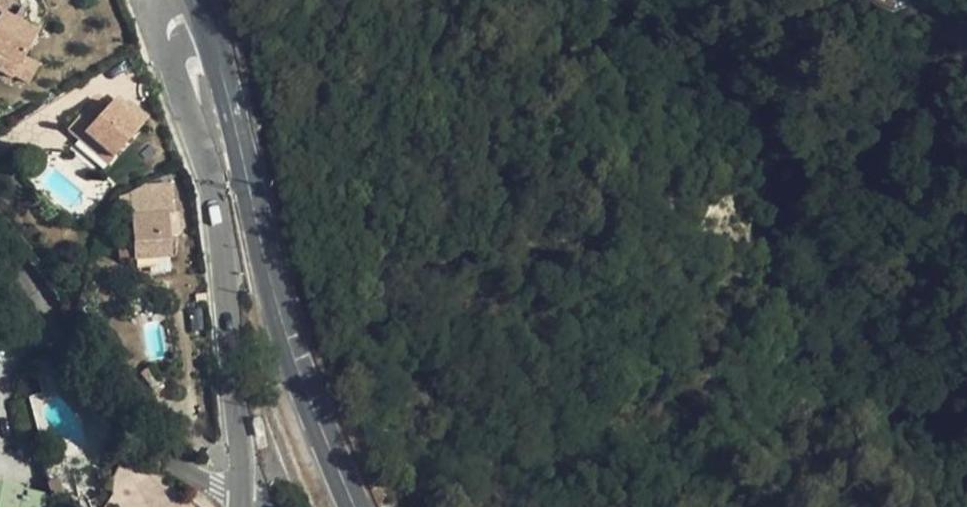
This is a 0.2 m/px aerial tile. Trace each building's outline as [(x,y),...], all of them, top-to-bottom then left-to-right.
[(6,24),(13,9),(18,0),(0,0),(0,20),(6,24)] [(13,9),(6,24),(19,30),(26,15),(13,9)] [(26,15),(19,30),(6,24),(0,37),(0,63),(27,75),(29,71),(44,79),(53,60),(38,53),(51,27),(26,15)] [(101,104),(83,128),(95,137),(101,131),(130,154),(153,123),(124,100),(113,114),(101,104)] [(101,131),(95,137),(124,160),(130,154),(101,131)] [(166,201),(125,202),(127,272),(168,271),(166,201)] [(47,482),(52,498),(64,494),(60,479),(47,482)]
